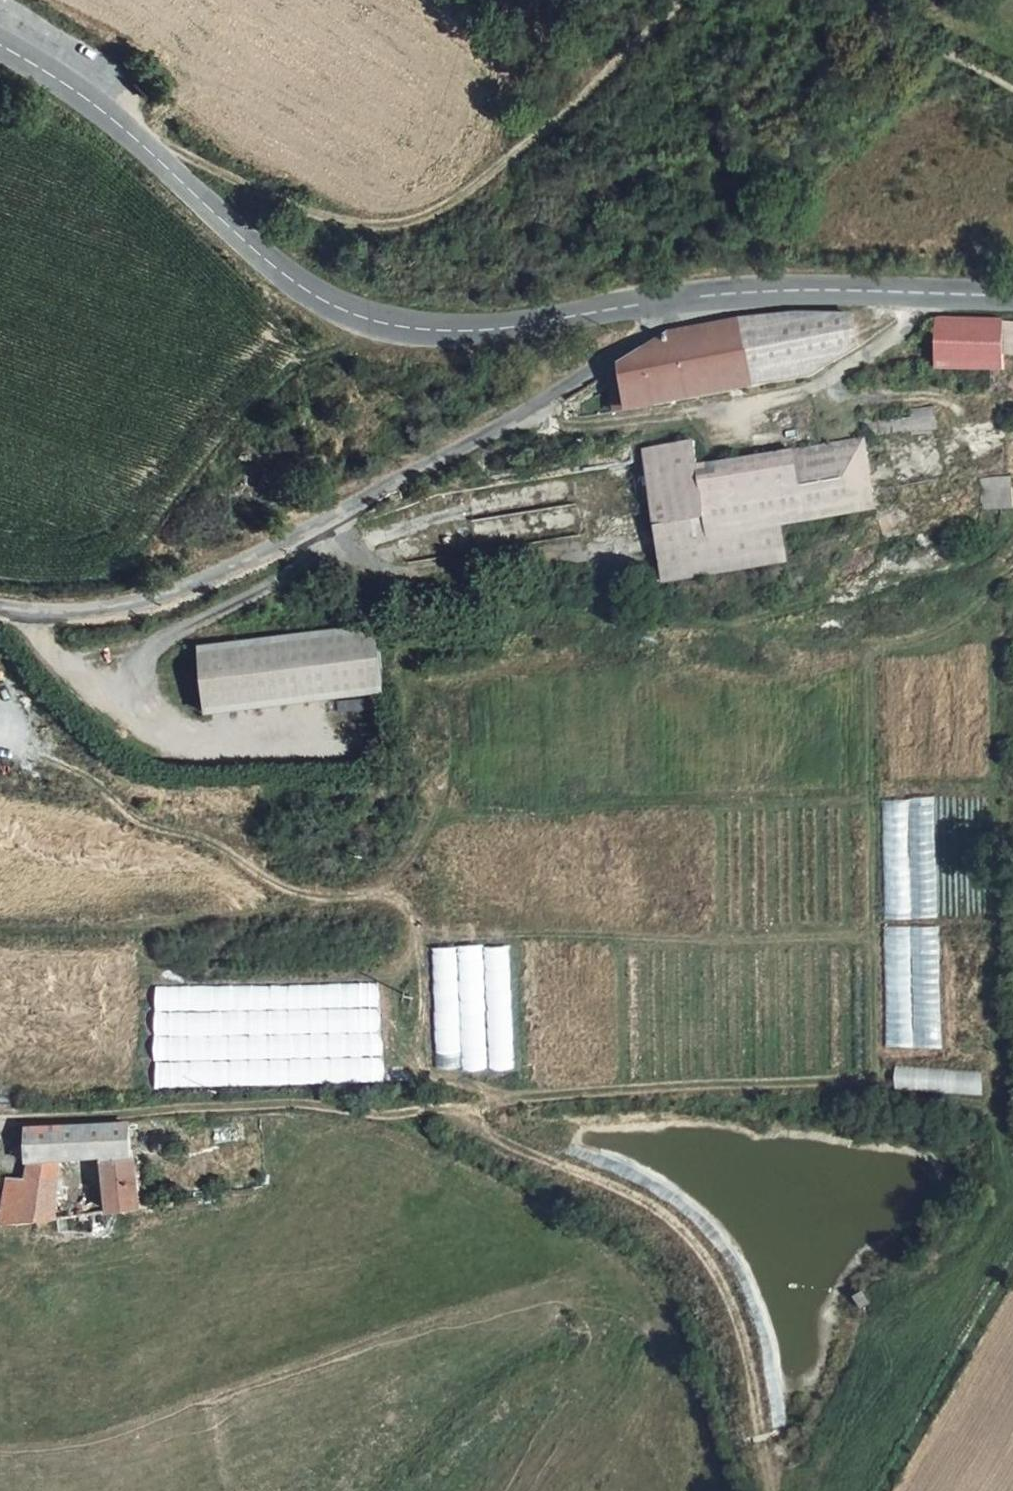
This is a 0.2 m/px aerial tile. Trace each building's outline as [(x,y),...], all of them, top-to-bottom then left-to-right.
[(809,377),(858,344),(852,318),(801,316),(750,323),(671,337),(623,370),(630,406),(809,377)] [(998,372),(999,320),(937,317),(936,369),(998,372)] [(935,425),(932,408),(867,418),(870,434),(935,425)] [(873,511),(861,441),(700,468),(696,444),(647,452),(668,577),(789,557),(784,526),(873,511)] [(1012,508),(1012,478),(981,478),(981,508),(1012,508)] [(393,693),(383,628),(207,649),(215,714),(393,693)] [(376,981),(153,988),(157,1090),(379,1084),(376,981)] [(893,1092),(980,1092),(980,1069),(893,1069),(893,1092)] [(102,1192),(112,1195),(114,1212),(144,1207),(128,1123),(31,1128),(31,1146),(30,1160),(29,1180),(14,1179),(4,1226),(38,1223),(89,1216),(86,1186),(60,1186),(58,1162),(92,1160),(102,1192)] [(30,1160),(31,1146),(18,1145),(17,1160),(30,1160)] [(89,1216),(38,1223),(39,1239),(108,1230),(105,1213),(89,1216)]
